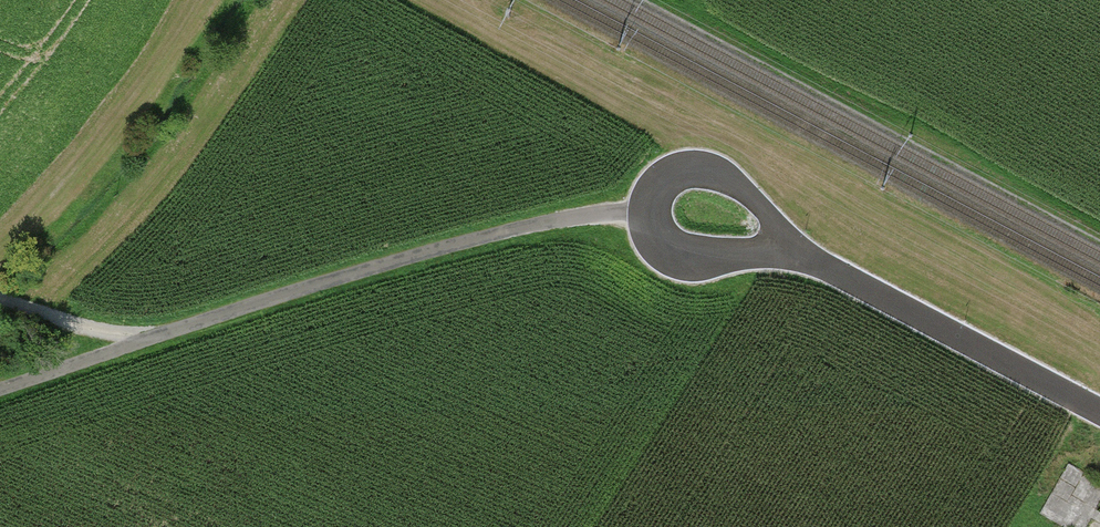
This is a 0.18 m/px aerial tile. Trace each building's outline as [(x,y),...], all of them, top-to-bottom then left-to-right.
[(1075,526),(1078,526),(1099,487),(1099,478),(1069,461),(1043,510),(1075,526)]
